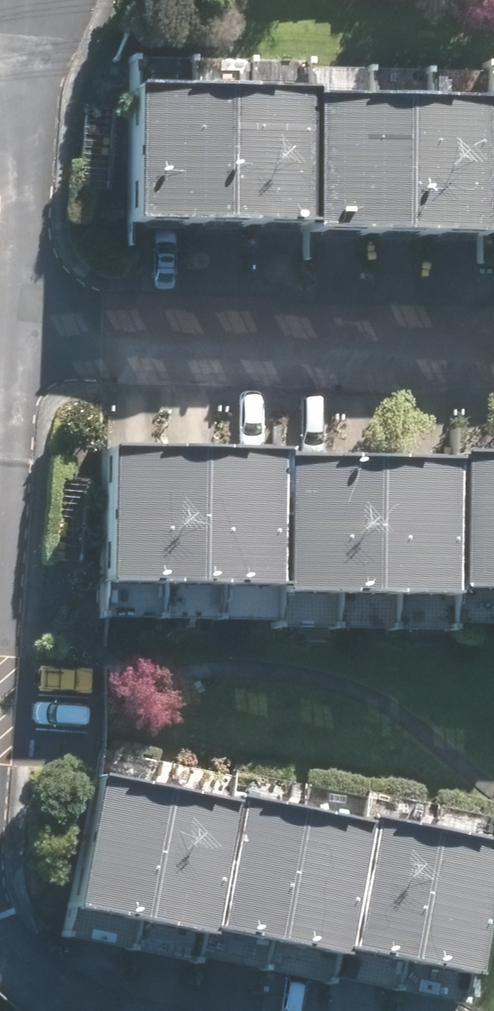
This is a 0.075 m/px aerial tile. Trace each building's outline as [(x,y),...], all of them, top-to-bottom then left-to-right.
[(269,107),(93,106),(91,242),(265,245),(269,119),(269,107)] [(443,109),(442,122),(442,244),(493,245),(493,112),(443,109)] [(442,244),(442,122),(269,119),(265,245),(263,257),(442,259),(442,244)] [(66,599),(233,603),(235,488),(235,464),(66,464),(66,599)] [(410,472),(410,487),(407,610),(493,613),(493,475),(410,472)] [(407,610),(410,487),(235,488),(233,603),(232,625),(406,625),(407,610)] [(162,780),(95,768),(69,901),(136,914),(162,780)] [(230,793),(162,780),(136,914),(206,925),(230,793)] [(295,804),(230,793),(206,925),(269,936),(295,804)] [(363,815),(295,804),(269,936),(337,949),(363,815)] [(428,829),(363,815),(337,949),(403,961),(428,829)] [(492,840),(428,829),(403,961),(468,972),(492,840)]
